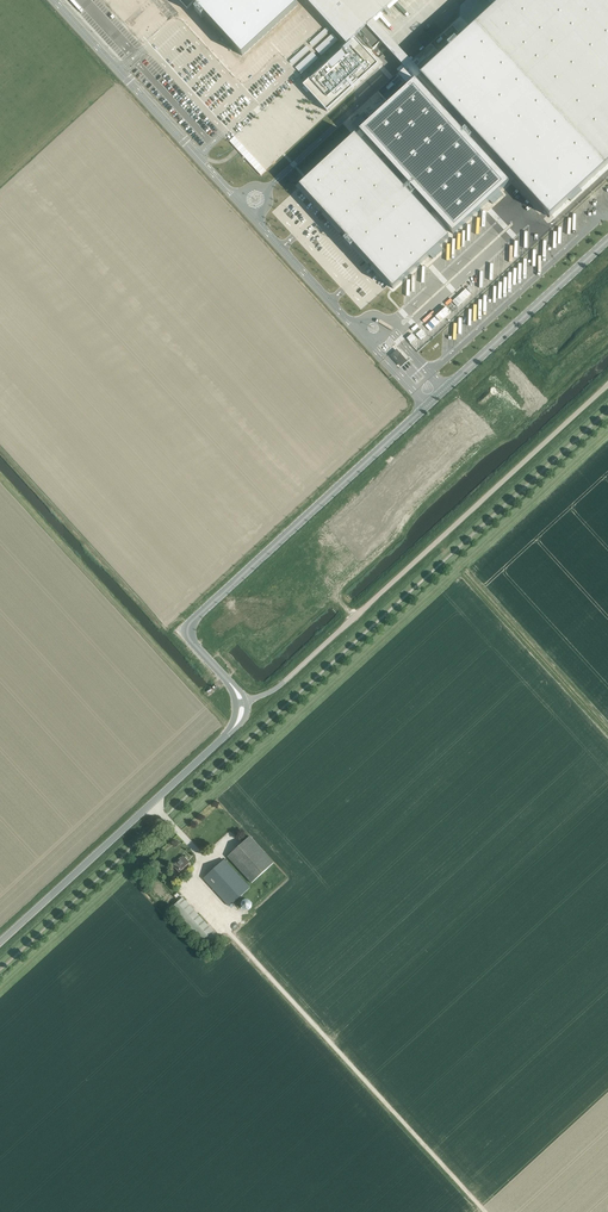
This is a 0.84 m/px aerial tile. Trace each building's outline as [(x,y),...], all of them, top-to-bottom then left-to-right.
[(243,57),(299,6),(293,0),(191,0),(243,57)] [(347,45),(303,85),(304,87),(302,88),(307,93),(308,91),(327,111),(378,64),(354,38),(361,32),(366,37),(364,40),(373,50),(380,43),(366,28),(396,0),(306,0),(347,45)] [(420,76),(545,212),(550,217),(607,164),(607,0),(503,0),(420,76)] [(453,25),(431,45),(439,54),(461,34),(453,25)] [(396,77),(378,93),(386,102),(404,86),(396,77)] [(415,81),(359,132),(409,185),(415,193),(453,234),(490,201),(493,204),(503,195),(500,191),(509,183),(469,140),(462,132),(415,81)] [(364,113),(352,124),(356,128),(368,117),(364,113)] [(300,187),(347,238),(353,246),(393,289),(449,238),(355,136),(300,187)] [(391,355),(399,365),(404,361),(395,352),(391,355)] [(228,857),(252,883),(274,863),(250,836),(228,857)] [(184,856),(173,866),(180,873),(191,864),(184,856)] [(204,878),(229,906),(250,888),(224,860),(204,878)]
